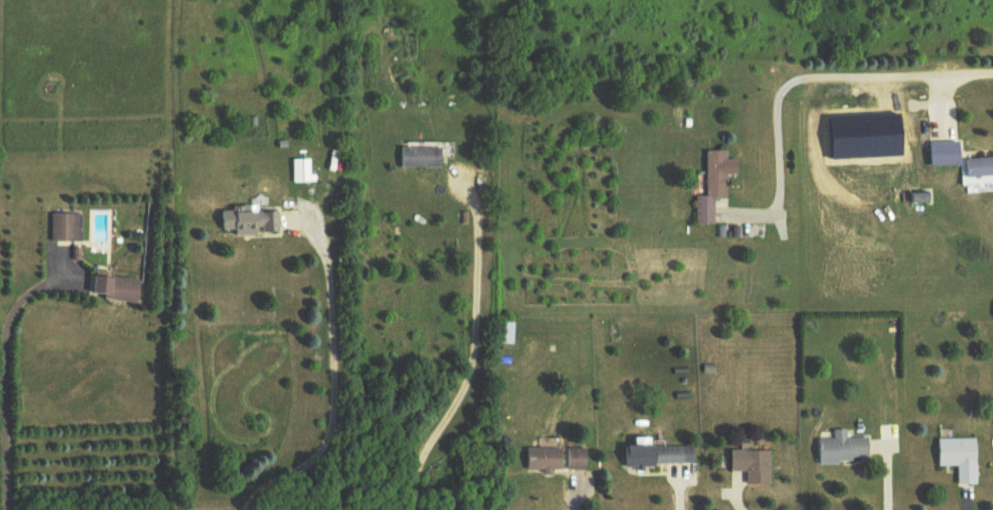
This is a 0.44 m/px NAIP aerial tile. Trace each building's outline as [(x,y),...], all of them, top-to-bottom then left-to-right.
[(931,143),(931,167),(962,167),(962,143),(931,143)] [(400,169),(443,169),(443,148),(400,148),(400,169)] [(696,198),(696,226),(715,226),(715,198),(726,198),(726,152),(707,152),(707,198),(696,198)] [(967,184),(992,182),(992,159),(966,160),(967,184)] [(294,183),(308,183),(308,161),(294,161),(294,183)] [(221,211),(221,235),(275,236),(276,212),(221,211)] [(52,214),(52,242),(82,242),(82,214),(52,214)] [(141,280),(92,278),(91,300),(141,302),(141,280)] [(501,345),(514,345),(514,324),(501,324),(501,345)] [(819,440),(819,463),(871,463),(870,439),(848,439),(848,431),(835,431),(835,440),(819,440)] [(979,485),(979,439),(941,439),(941,467),(960,467),(960,485),(979,485)] [(627,447),(627,466),(697,466),(697,447),(627,447)] [(588,448),(527,450),(527,472),(589,471),(588,448)] [(773,485),(772,452),(734,452),(734,473),(749,473),(749,485),(773,485)]
